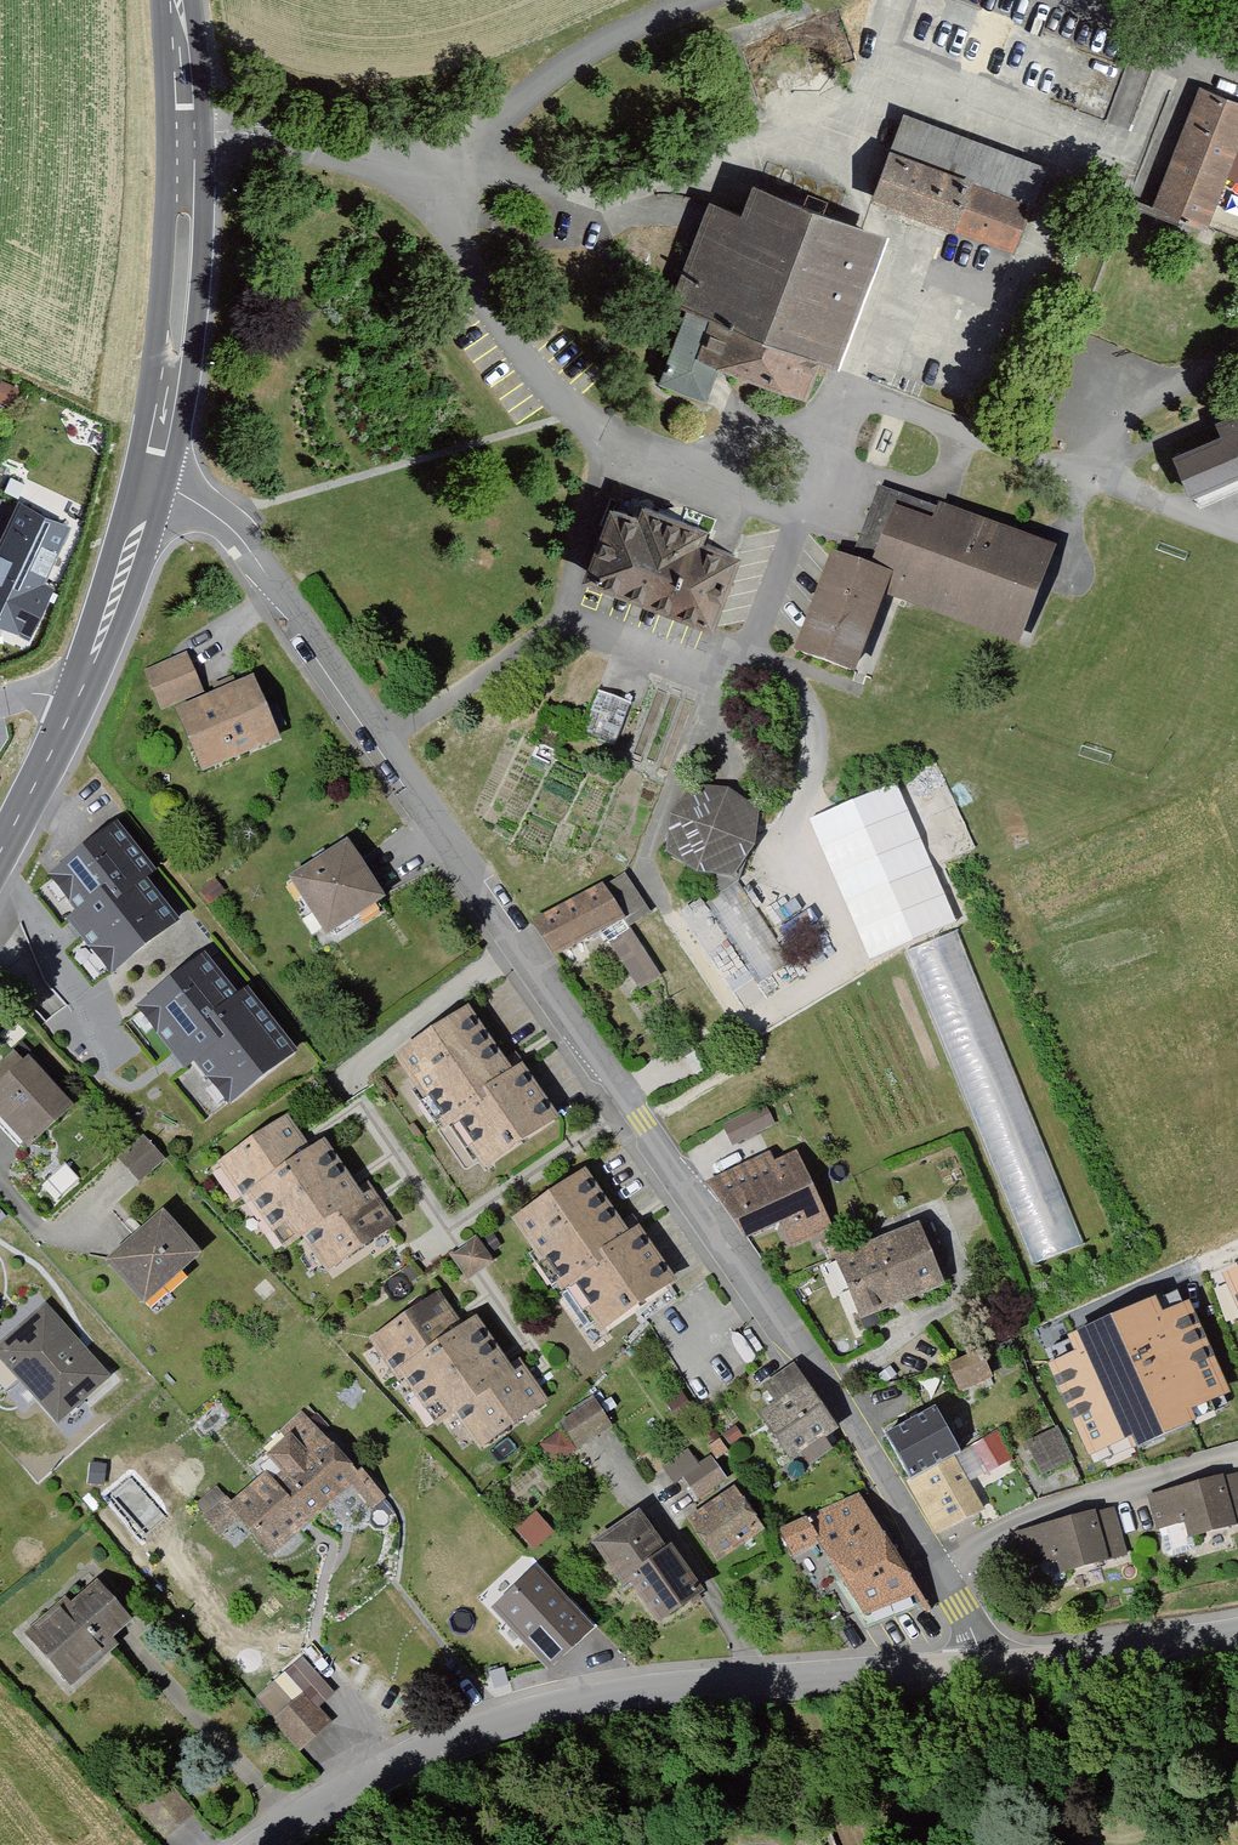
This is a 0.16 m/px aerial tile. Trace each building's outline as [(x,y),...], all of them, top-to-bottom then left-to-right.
[(1149,206),(1209,231),(1237,162),(1237,105),(1198,89),(1149,206)] [(1058,174),(910,119),(878,203),(1026,259),(1058,174)] [(849,373),(899,244),(765,191),(747,222),(722,211),(681,306),(696,313),(723,326),(831,366),(849,373)] [(723,326),(696,313),(667,388),(713,409),(728,374),(817,406),(831,366),(723,326)] [(1195,506),(1237,489),(1237,418),(1220,426),(1224,436),(1175,456),(1195,506)] [(0,543),(0,618),(41,634),(86,519),(19,493),(0,543)] [(835,553),(795,652),(865,680),(897,601),(1024,652),(1063,555),(945,508),(941,517),(880,493),(852,560),(835,553)] [(651,519),(622,508),(593,583),(727,634),(757,558),(719,543),(723,532),(656,507),(651,519)] [(181,709),(208,776),(290,743),(262,675),(213,695),(195,650),(146,670),(164,715),(181,709)] [(630,713),(596,700),(582,740),(616,753),(630,713)] [(677,823),(672,861),(704,885),(703,894),(708,903),(700,908),(758,993),(792,976),(734,885),(738,879),(756,855),(764,821),(733,798),(697,793),(677,823)] [(125,826),(50,881),(79,915),(74,924),(110,971),(191,1076),(200,1069),(234,1107),(306,1058),(256,994),(247,1000),(153,887),(162,874),(125,826)] [(909,830),(818,871),(828,891),(918,849),(909,830)] [(355,849),(296,888),(335,946),(394,906),(387,895),(361,858),(355,849)] [(628,875),(609,890),(629,924),(636,938),(660,920),(628,875)] [(609,890),(542,931),(563,965),(629,924),(609,890)] [(636,938),(617,949),(643,994),(663,983),(636,938)] [(460,1134),(490,1181),(565,1134),(522,1067),(513,1073),(476,1016),(398,1066),(447,1142),(460,1134)] [(32,1154),(78,1115),(35,1064),(0,1094),(0,1116),(32,1154)] [(720,1122),(731,1145),(775,1124),(764,1100),(720,1122)] [(309,1245),(328,1274),(398,1229),(369,1183),(357,1190),(350,1179),(329,1145),(315,1154),(290,1115),(218,1161),(249,1208),(255,1204),(289,1257),(309,1245)] [(144,1144),(122,1164),(142,1186),(164,1166),(144,1144)] [(772,1155),(713,1187),(752,1248),(787,1229),(797,1254),(834,1235),(801,1160),(777,1167),(772,1155)] [(1049,1160),(1024,1168),(1047,1227),(1071,1218),(1049,1160)] [(566,1292),(599,1342),(679,1290),(637,1227),(635,1229),(622,1237),(584,1180),(510,1230),(556,1299),(566,1292)] [(111,1263),(152,1311),(209,1262),(168,1214),(111,1263)] [(932,1230),(844,1264),(870,1324),(950,1295),(932,1230)] [(838,1242),(822,1248),(828,1264),(845,1258),(838,1242)] [(465,1253),(455,1259),(471,1286),(483,1280),(495,1272),(479,1245),(465,1253)] [(456,1417),(476,1450),(549,1405),(522,1361),(507,1370),(500,1358),(479,1325),(469,1332),(445,1294),(371,1340),(397,1381),(406,1375),(439,1428),(456,1417)] [(1144,1307),(1119,1370),(1184,1395),(1208,1333),(1144,1307)] [(59,1428),(114,1382),(51,1308),(0,1350),(0,1361),(59,1428)] [(989,1358),(952,1373),(963,1400),(1000,1384),(989,1358)] [(762,1422),(794,1470),(846,1436),(794,1360),(765,1379),(785,1408),(762,1422)] [(564,1426),(578,1451),(613,1432),(599,1407),(564,1426)] [(279,1471),(232,1511),(279,1565),(352,1495),(368,1509),(383,1496),(370,1472),(362,1477),(323,1436),(329,1426),(302,1409),(283,1438),(292,1444),(270,1464),(279,1471)] [(941,1412),(886,1442),(913,1490),(962,1468),(973,1463),(941,1412)] [(1063,1435),(1029,1450),(1043,1482),(1077,1467),(1063,1435)] [(690,1483),(701,1500),(730,1481),(718,1463),(704,1472),(689,1449),(659,1469),(675,1492),(690,1483)] [(962,1468),(913,1490),(941,1542),(991,1520),(962,1468)] [(1149,1501),(1156,1534),(1185,1528),(1188,1545),(1237,1534),(1237,1481),(1149,1501)] [(690,1521),(721,1568),(767,1537),(736,1491),(690,1521)] [(865,1497),(791,1535),(803,1559),(825,1547),(866,1627),(918,1601),(865,1497)] [(1120,1511),(1017,1537),(1025,1570),(1065,1560),(1070,1580),(1134,1564),(1120,1511)] [(644,1587),(671,1629),(714,1602),(680,1550),(673,1555),(647,1515),(597,1547),(629,1596),(644,1587)] [(44,1654),(76,1690),(145,1629),(101,1580),(75,1604),(65,1593),(50,1606),(59,1616),(40,1633),(52,1647),(44,1654)] [(552,1591),(516,1626),(547,1658),(583,1622),(552,1591)] [(308,1692),(271,1723),(299,1757),(336,1727),(308,1692)]
